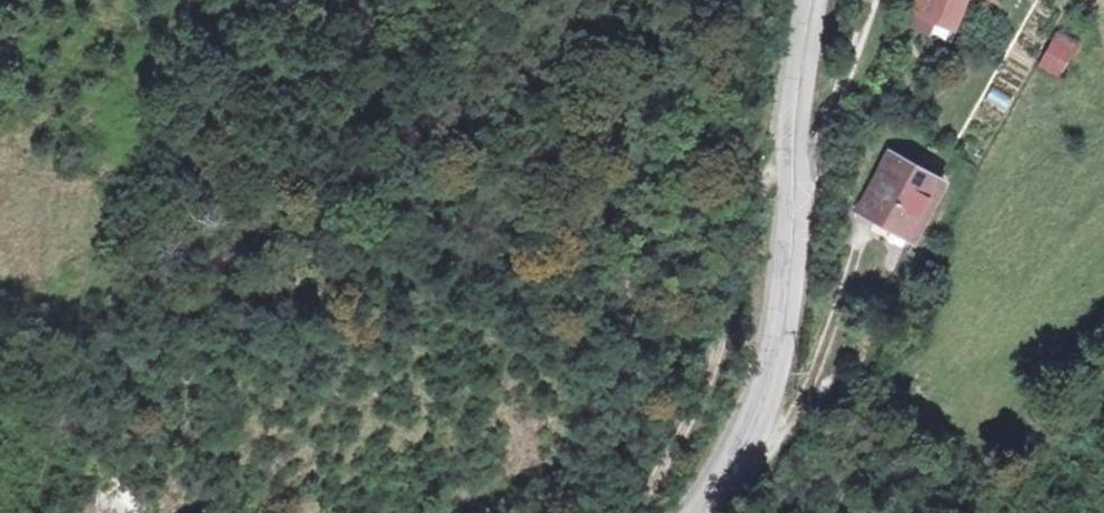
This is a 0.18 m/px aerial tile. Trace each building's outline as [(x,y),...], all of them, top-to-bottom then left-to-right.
[(913,26),(966,45),(982,0),(922,0),(913,26)] [(1087,43),(1066,30),(1046,64),(1068,76),(1087,43)] [(1010,106),(1015,90),(992,83),(987,99),(1010,106)] [(961,184),(896,150),(865,209),(930,243),(961,184)]
